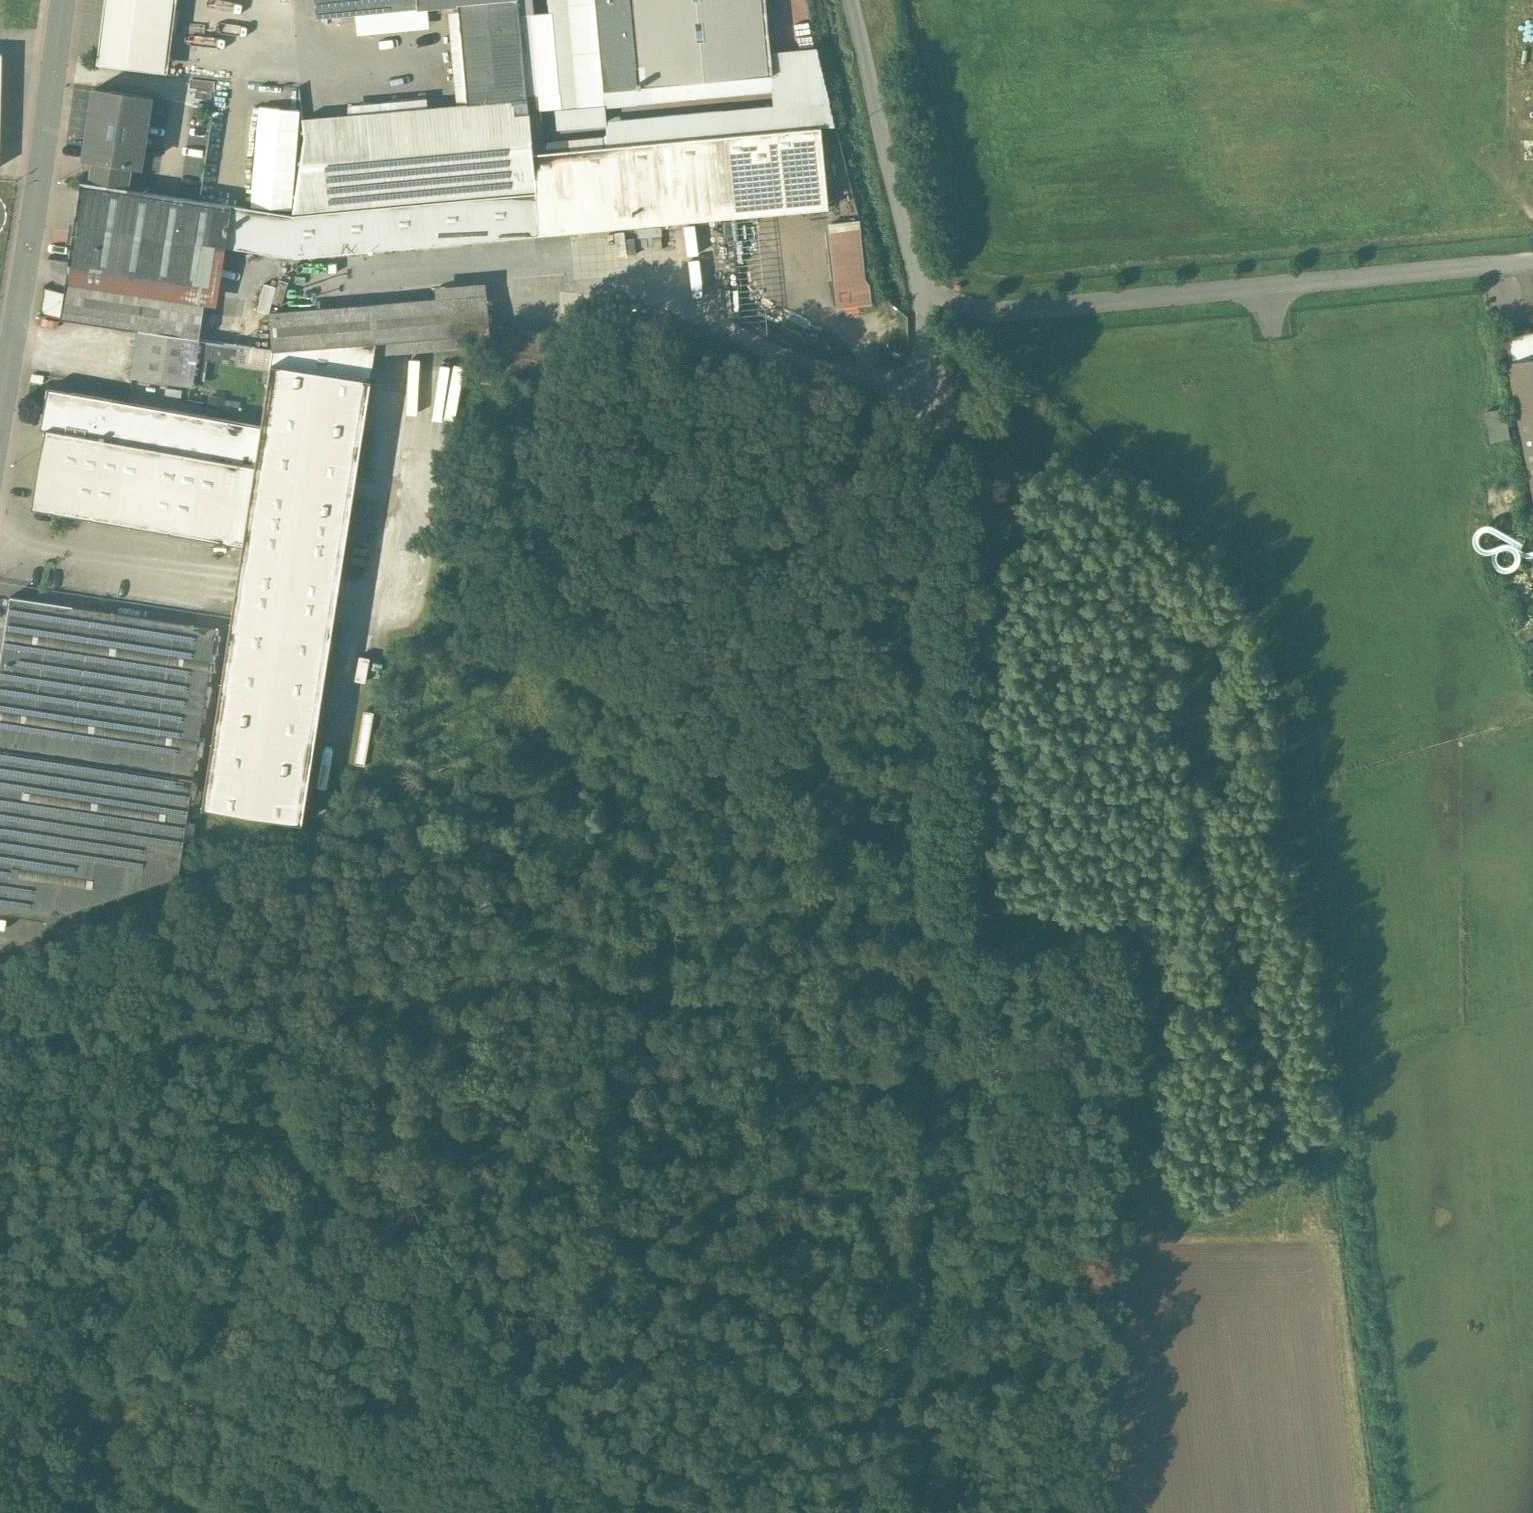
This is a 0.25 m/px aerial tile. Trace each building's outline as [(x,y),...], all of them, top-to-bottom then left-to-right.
[(98,64),(157,73),(167,0),(106,0),(98,64)] [(317,16),(458,3),(493,0),(316,0),(317,16)] [(518,0),(493,0),(458,3),(466,100),(467,104),(527,98),(518,0)] [(605,105),(604,89),(595,0),(550,0),(561,126),(606,122),(605,105)] [(618,88),(616,68),(635,66),(629,0),(595,0),(604,89),(618,88)] [(635,66),(616,68),(618,88),(772,74),(765,0),(629,0),(635,66)] [(605,105),(773,89),(772,74),(618,88),(604,89),(605,105)] [(150,97),(95,88),(84,159),(93,160),(89,183),(81,181),(80,183),(122,189),(127,190),(131,166),(139,167),(150,97)] [(533,154),(527,98),(467,104),(466,100),(303,114),(305,137),(293,215),(536,193),(533,154)] [(820,127),(835,125),(830,102),(606,122),(609,147),(724,136),(820,127)] [(820,127),(724,136),(732,216),(828,207),(820,127)] [(536,193),(539,234),(732,216),(724,136),(609,147),(533,154),(536,193)] [(122,189),(80,183),(68,264),(110,270),(110,269),(122,189)] [(127,190),(122,189),(110,269),(208,284),(214,245),(226,247),(232,205),(127,190)] [(539,234),(536,193),(293,215),(295,257),(539,234)] [(869,217),(835,219),(839,305),(873,303),(869,217)] [(257,263),(255,273),(272,277),(274,267),(257,263)] [(208,284),(110,269),(110,270),(68,264),(67,273),(60,319),(138,330),(138,329),(199,339),(208,284)] [(199,339),(138,329),(138,330),(131,377),(193,386),(199,339)] [(1507,344),(1511,364),(1532,360),(1532,338),(1507,344)] [(376,341),(272,350),(273,350),(271,364),(370,378),(376,341)] [(1511,364),(1532,479),(1532,360),(1511,364)] [(370,378),(271,364),(261,426),(260,426),(242,545),(243,545),(202,807),(302,822),(370,378)] [(260,426),(48,389),(43,415),(49,416),(32,508),(242,545),(260,426)] [(10,597),(0,664),(0,749),(193,779),(216,628),(10,597)] [(46,919),(178,875),(193,779),(0,749),(0,912),(46,919)]
